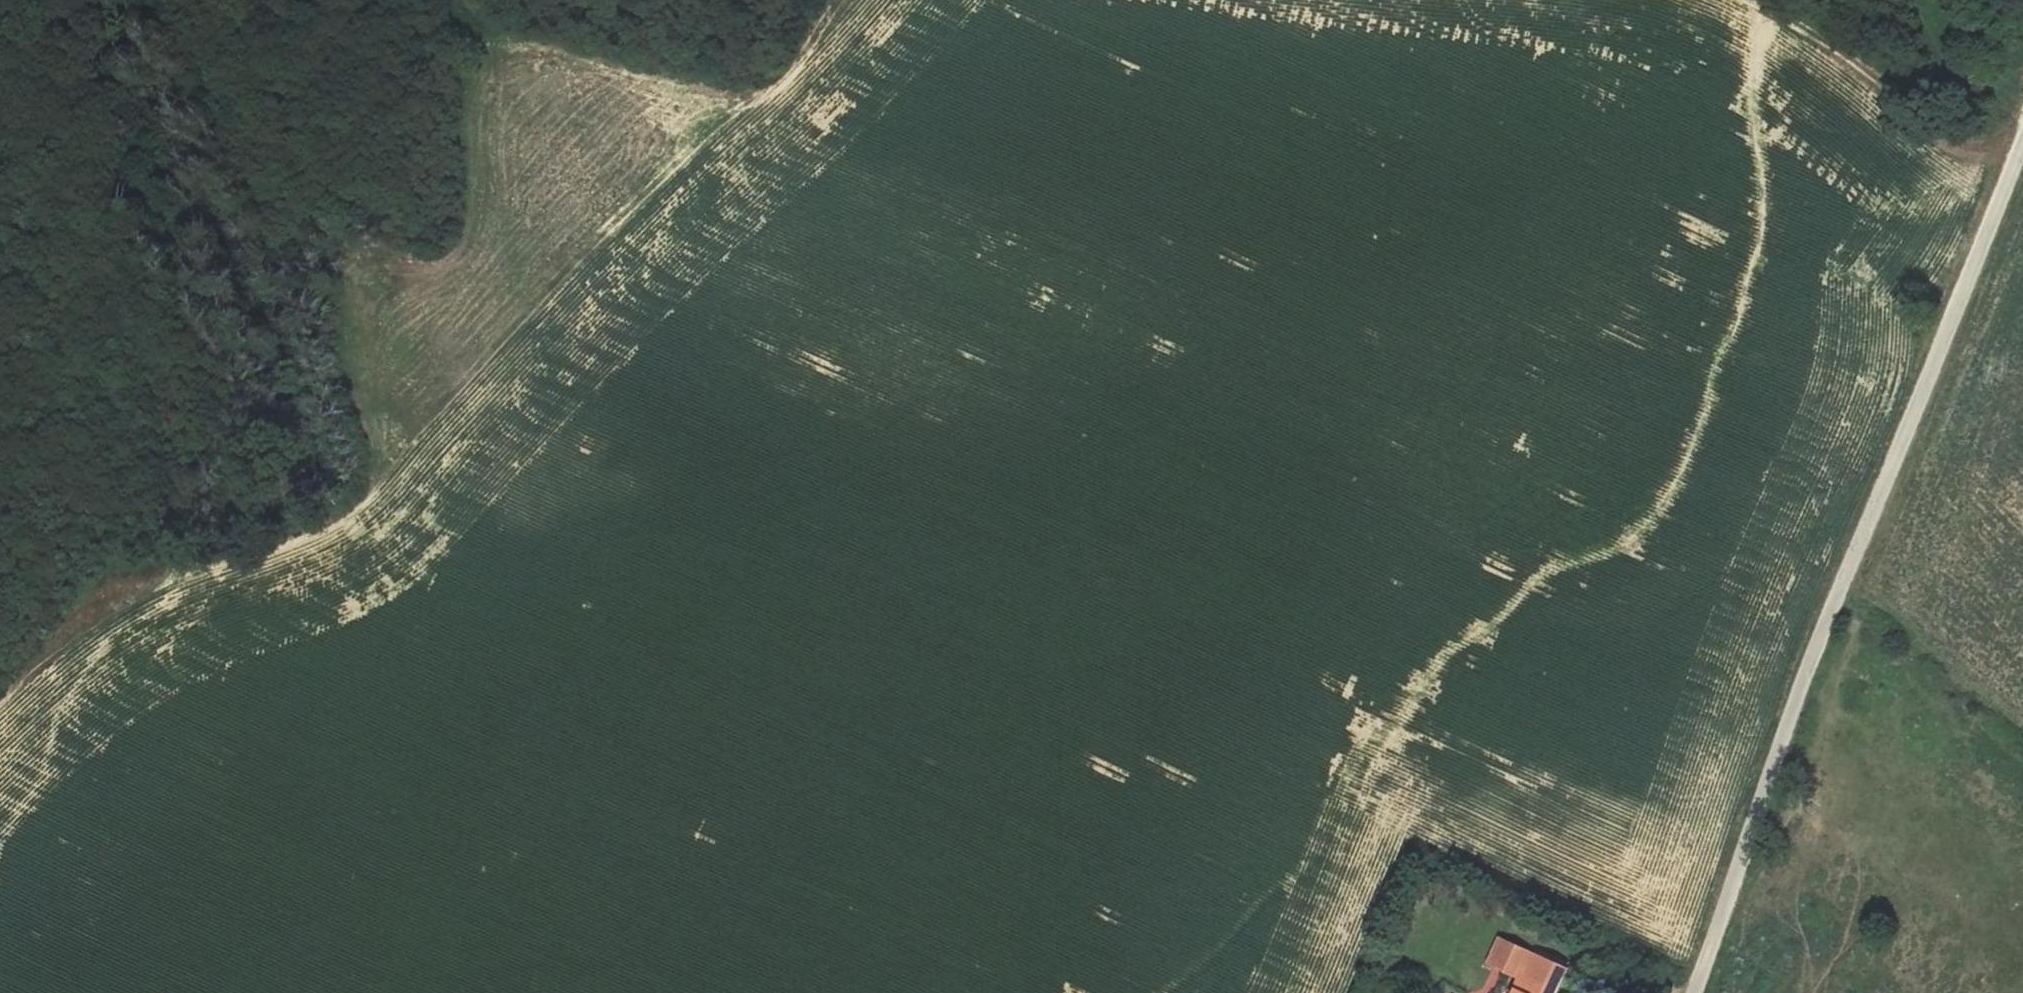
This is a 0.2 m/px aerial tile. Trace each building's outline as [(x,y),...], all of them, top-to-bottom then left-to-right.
[(1564,966),(1498,939),(1488,962),(1507,970),(1510,965),(1521,969),(1511,992),(1553,992),(1564,966)]
